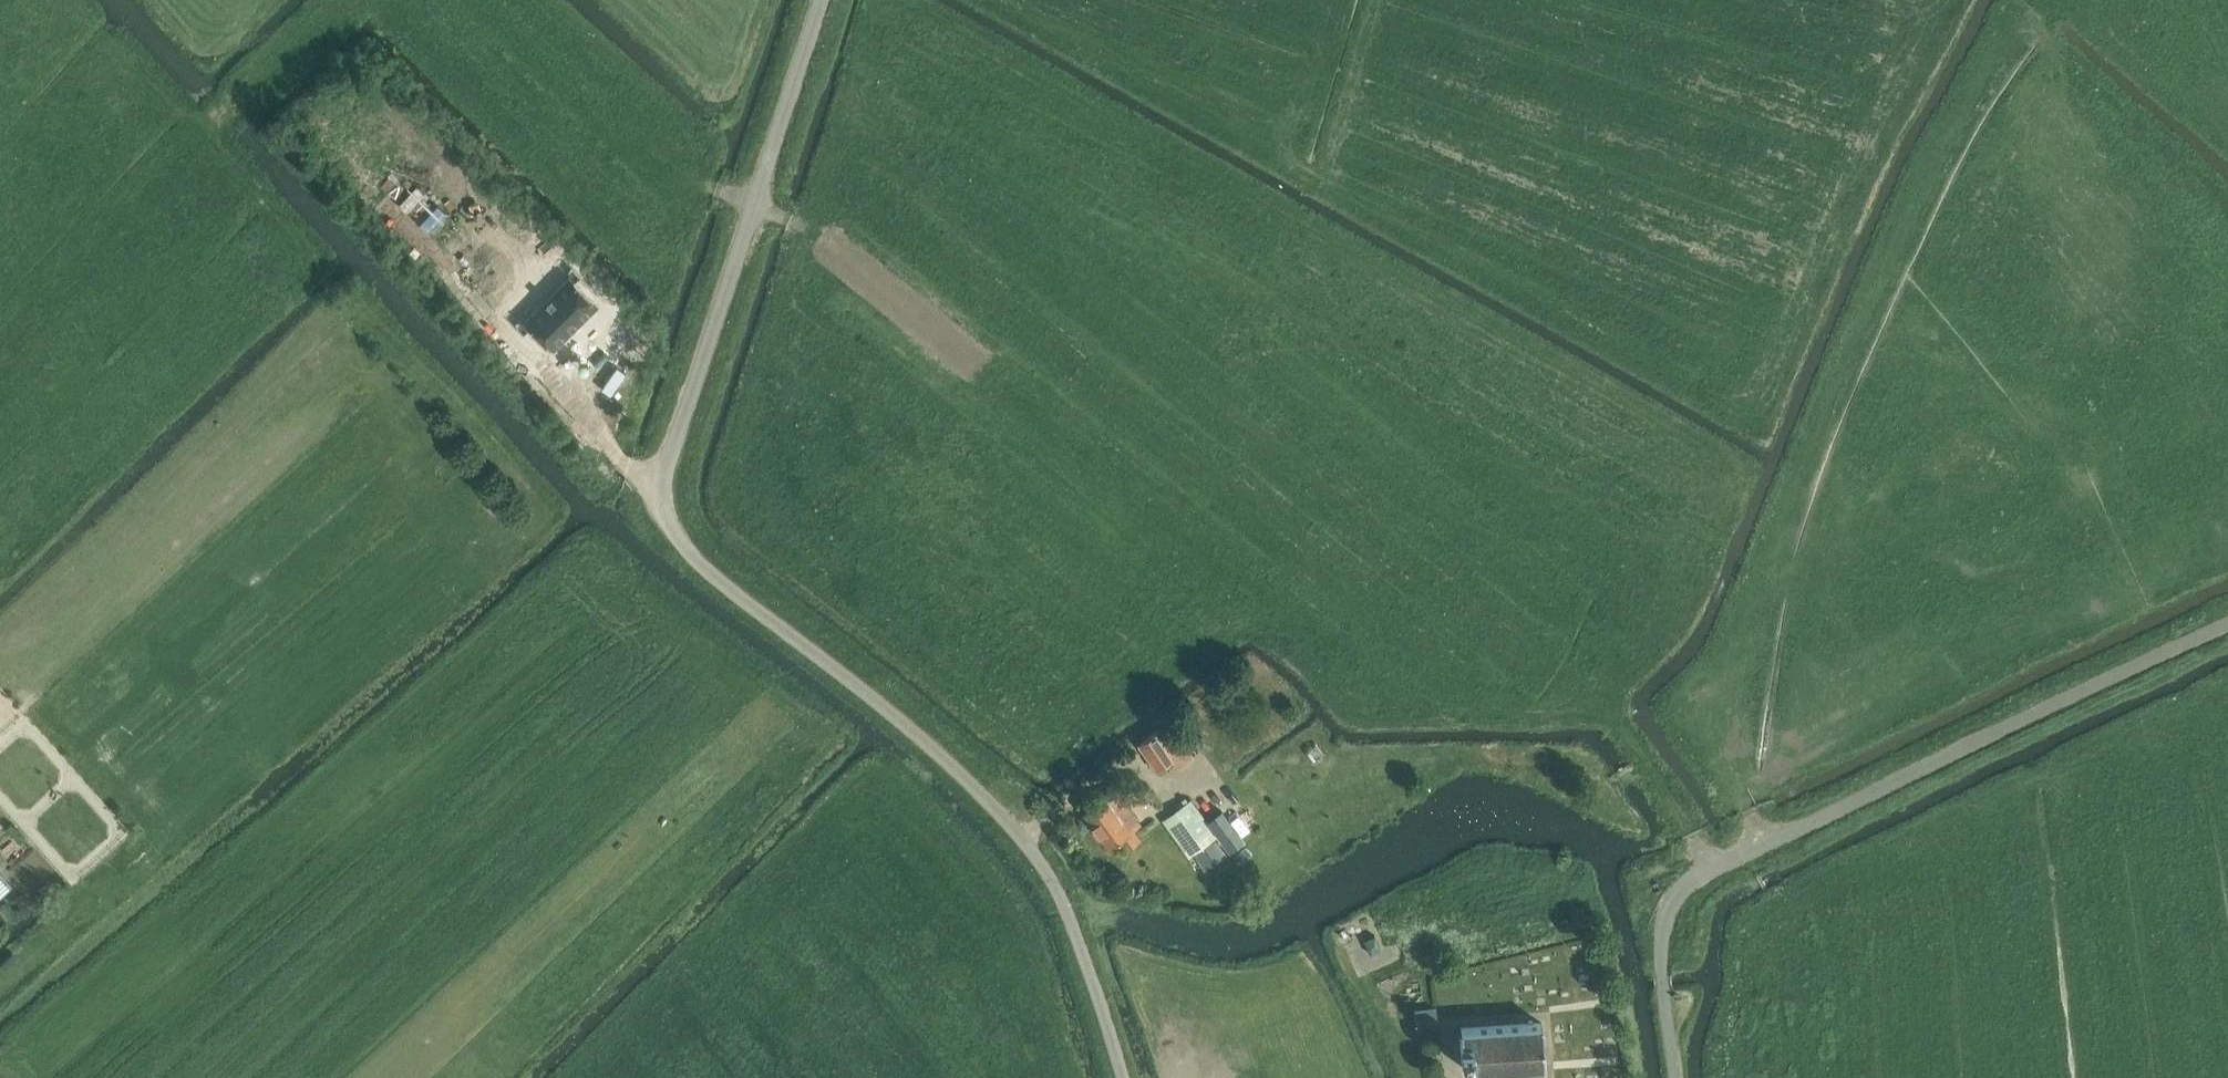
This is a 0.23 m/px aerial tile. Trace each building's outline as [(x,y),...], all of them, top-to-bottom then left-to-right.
[(1157,770),(1175,757),(1188,747),(1169,722),(1157,731),(1138,745),(1157,770)] [(1108,845),(1139,823),(1115,790),(1084,812),(1108,845)] [(1189,800),(1166,817),(1192,854),(1215,837),(1189,800)] [(1221,811),(1208,820),(1230,851),(1243,841),(1221,811)] [(1215,844),(1199,855),(1207,865),(1222,854),(1215,844)] [(13,885),(0,870),(0,897),(13,885)] [(1345,941),(1358,934),(1353,924),(1340,930),(1345,941)] [(1415,1011),(1417,1029),(1438,1027),(1437,1009),(1415,1011)] [(1464,1069),(1545,1064),(1542,1023),(1462,1029),(1462,1039),(1459,1039),(1461,1060),(1463,1060),(1464,1069)]
